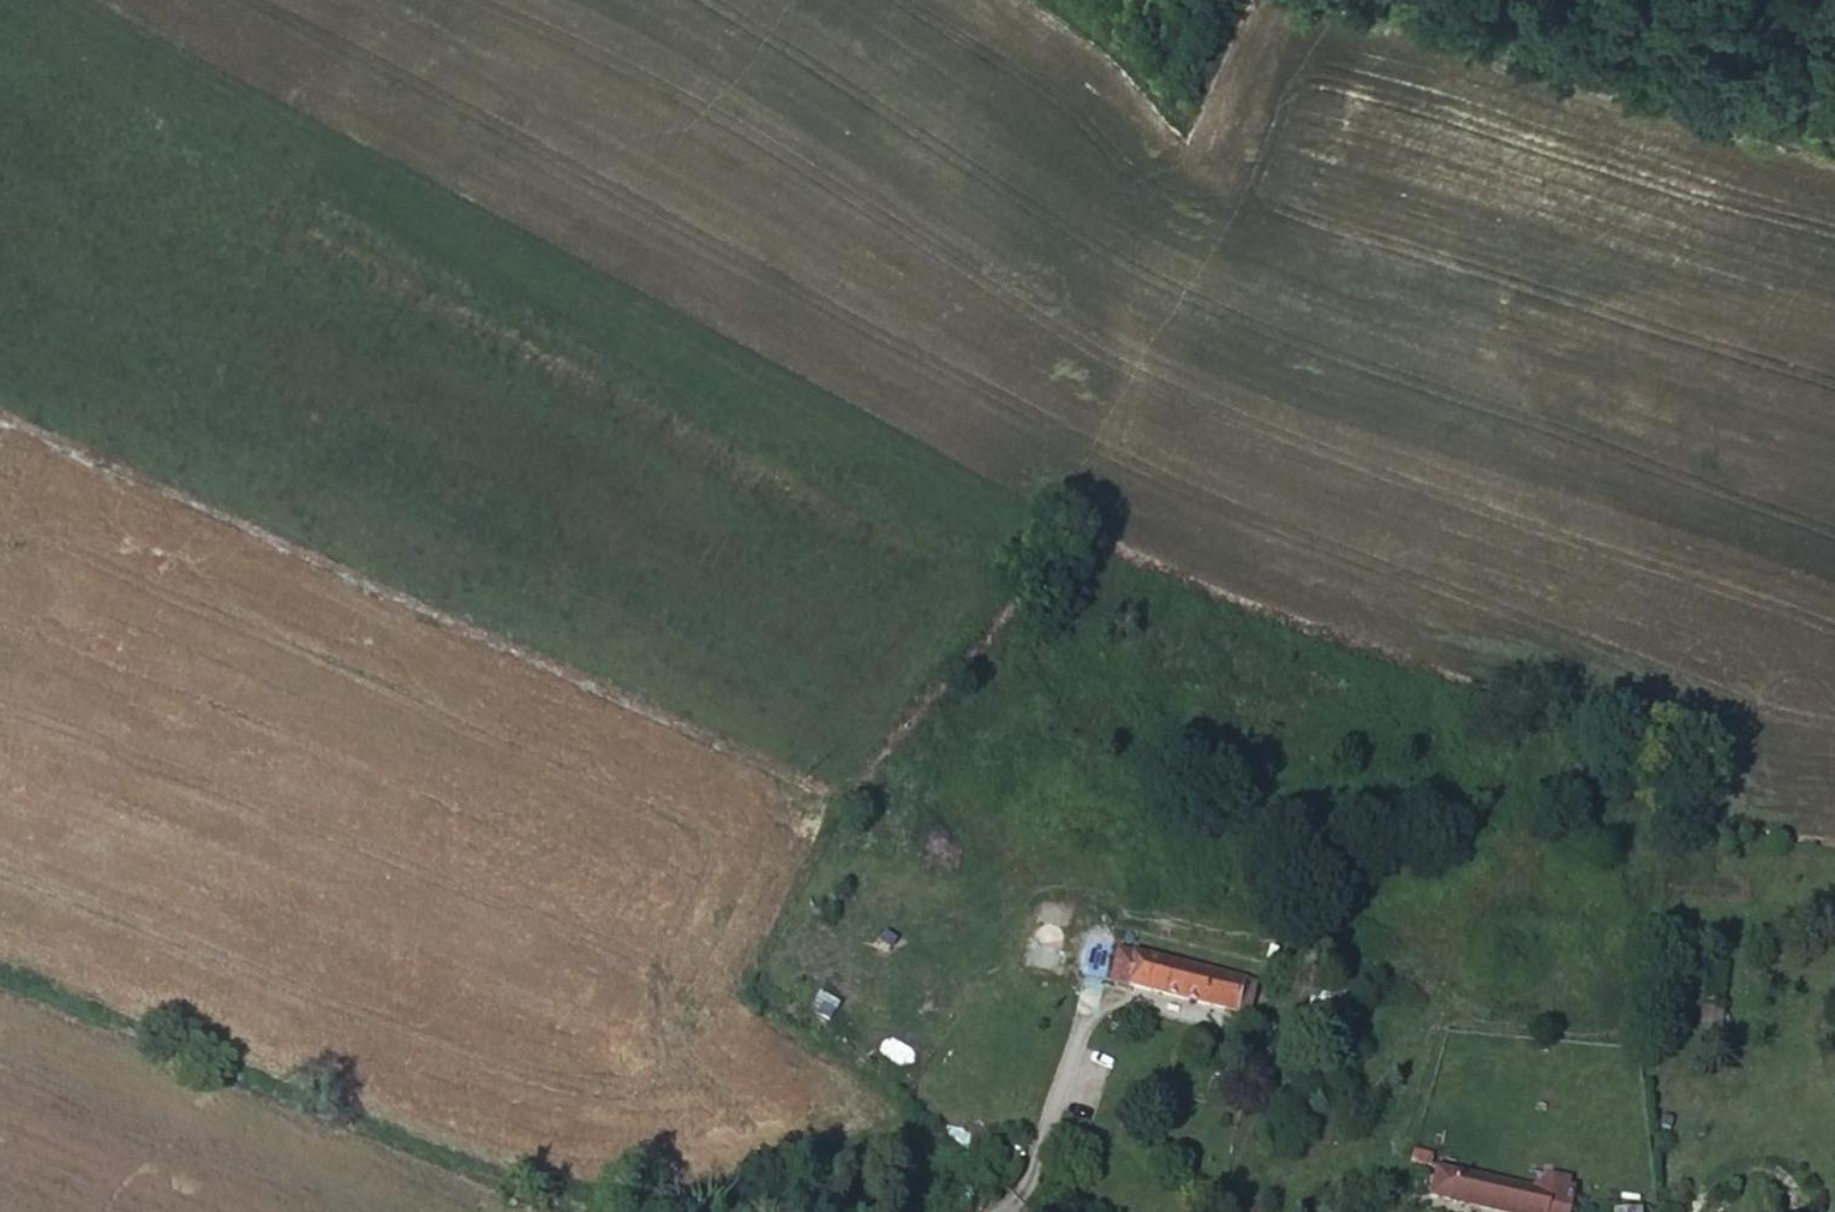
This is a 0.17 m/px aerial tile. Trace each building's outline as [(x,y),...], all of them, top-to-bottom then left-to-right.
[(1115,982),(1242,1015),(1250,984),(1123,951),(1115,982)] [(1291,970),(1287,987),(1298,990),(1302,973),(1291,970)] [(1725,1002),(1702,1000),(1700,1032),(1723,1034),(1725,1002)] [(1456,1172),(1447,1203),(1488,1211),(1569,1211),(1577,1183),(1554,1177),(1549,1192),(1456,1172)]
